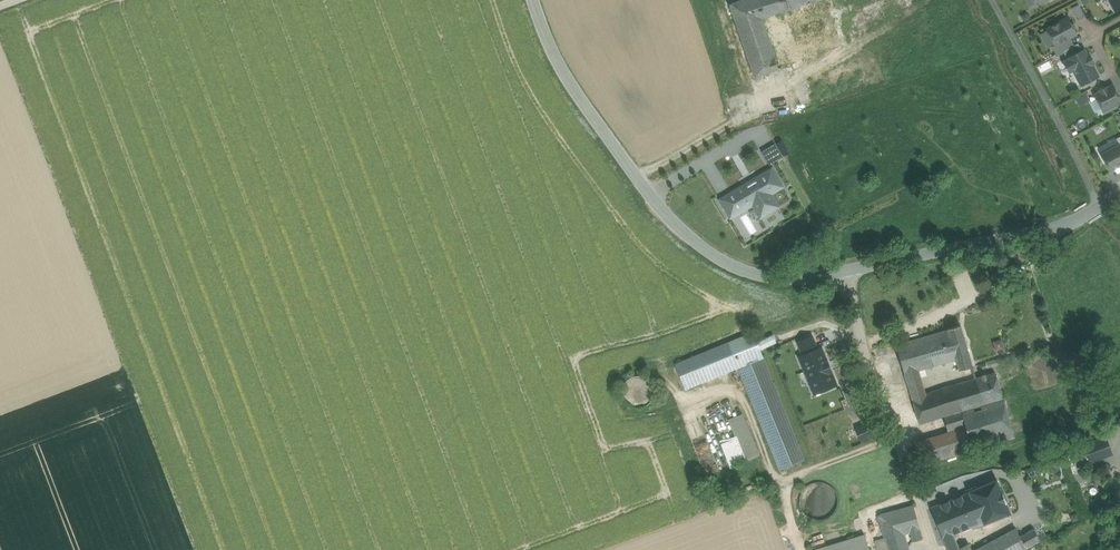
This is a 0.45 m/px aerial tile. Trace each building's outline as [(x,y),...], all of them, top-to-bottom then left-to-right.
[(762,18),(789,9),(786,0),(743,0),(730,4),(754,77),(803,62),(798,48),(774,56),(762,18)] [(789,9),(797,7),(817,0),(786,0),(789,9)] [(797,7),(800,16),(789,19),(798,48),(803,62),(839,50),(823,0),(817,0),(797,7)] [(1115,12),(1119,9),(1119,0),(1109,0),(1115,12)] [(1079,4),(1073,7),(1079,19),(1085,16),(1079,4)] [(1067,18),(1048,29),(1056,44),(1056,45),(1070,38),(1076,34),(1067,18)] [(1070,38),(1056,45),(1056,44),(1052,46),(1056,55),(1063,51),(1074,45),(1070,38)] [(1078,43),(1063,51),(1067,59),(1082,51),(1078,43)] [(1082,51),(1067,59),(1068,60),(1064,62),(1069,72),(1073,70),(1081,85),(1098,76),(1092,64),(1094,63),(1090,56),(1088,57),(1084,50),(1082,51)] [(1107,88),(1107,87),(1099,91),(1100,92),(1094,95),(1103,111),(1119,102),(1119,98),(1113,85),(1107,88)] [(762,150),(768,163),(782,156),(776,143),(762,150)] [(1101,155),(1110,171),(1116,168),(1116,169),(1119,167),(1119,146),(1119,145),(1101,155)] [(772,169),(732,193),(737,202),(726,209),(731,217),(753,204),(761,217),(763,215),(764,217),(767,215),(766,214),(778,206),(770,193),(782,186),(772,169)] [(732,193),(720,199),(726,209),(737,202),(732,193)] [(1021,248),(1014,252),(1019,261),(1026,257),(1021,248)] [(964,257),(943,267),(948,278),(969,268),(964,257)] [(961,325),(948,329),(948,330),(957,359),(960,370),(973,366),(961,325)] [(957,359),(948,330),(939,332),(948,362),(957,359)] [(753,332),(675,364),(686,389),(738,367),(763,357),(763,356),(753,332)] [(939,332),(896,345),(909,389),(923,386),(918,371),(948,362),(939,332)] [(797,342),(803,355),(818,349),(812,336),(797,342)] [(838,385),(822,347),(818,349),(803,355),(799,357),(814,395),(838,385)] [(1072,356),(1060,360),(1066,380),(1078,376),(1072,356)] [(763,357),(738,367),(780,470),(804,460),(763,357)] [(925,394),(912,398),(920,424),(943,417),(944,417),(961,411),(1003,398),(995,372),(925,394)] [(923,386),(909,389),(912,398),(925,394),(923,386)] [(1003,398),(961,411),(972,449),(1014,436),(1003,398)] [(972,449),(961,411),(944,417),(949,436),(955,454),(972,449)] [(722,441),(715,444),(725,469),(759,455),(743,413),(729,419),(736,435),(722,441)] [(722,441),(711,414),(698,419),(719,471),(725,469),(715,444),(722,441)] [(719,471),(698,419),(685,425),(706,477),(719,471)] [(877,419),(849,431),(854,444),(882,432),(877,419)] [(949,436),(916,446),(922,464),(955,454),(949,436)] [(1106,439),(1085,447),(1091,461),(1111,453),(1106,439)] [(1074,475),(1072,476),(1075,484),(1088,480),(1083,466),(1073,470),(1074,475)] [(997,480),(969,491),(982,522),(983,524),(1011,514),(997,480)] [(931,508),(948,549),(958,549),(951,534),(982,522),(969,491),(969,492),(931,508)] [(913,505),(878,515),(885,539),(901,534),(910,532),(912,542),(922,539),(913,505)] [(1027,549),(1020,536),(1016,528),(975,549),(1024,549),(1027,549)] [(1034,529),(1020,536),(1027,549),(1040,541),(1034,529)] [(814,549),(870,549),(865,534),(814,549)] [(885,539),(876,541),(878,549),(887,546),(903,542),(901,534),(885,539)] [(887,546),(888,549),(906,549),(903,542),(887,546)]
